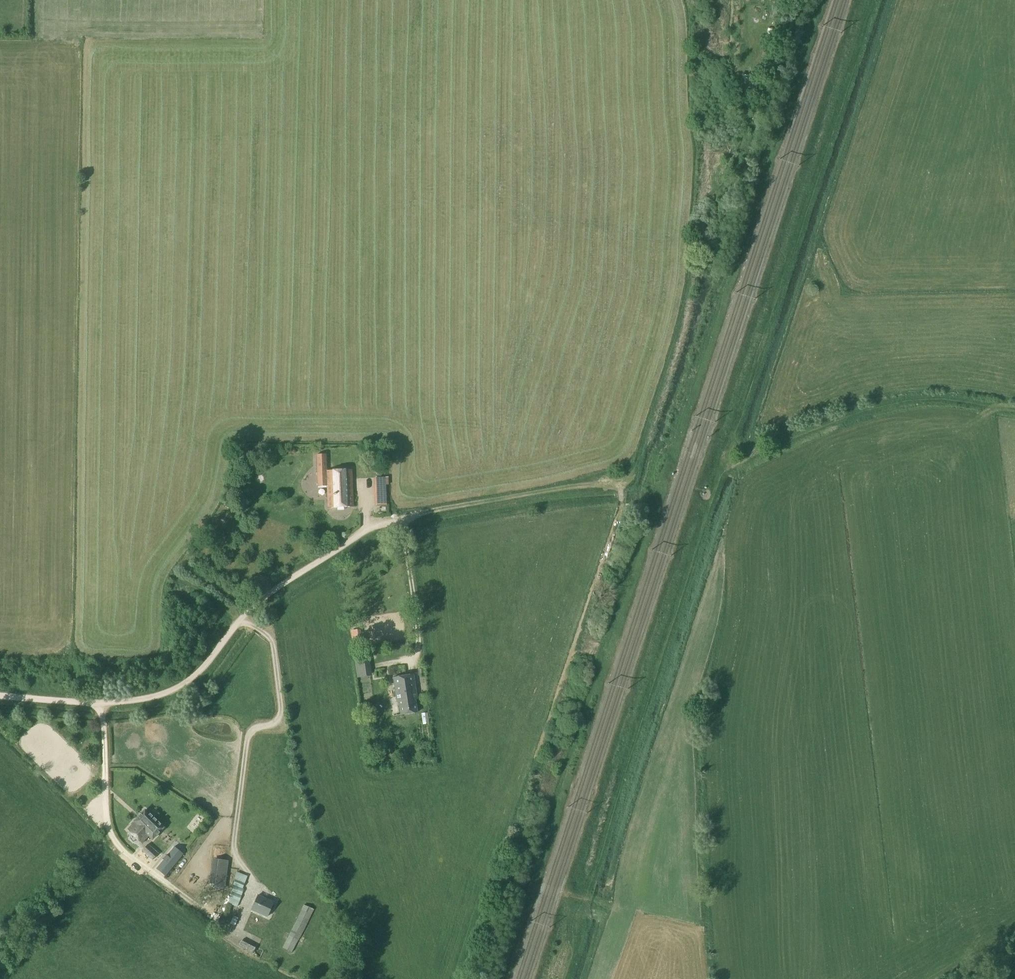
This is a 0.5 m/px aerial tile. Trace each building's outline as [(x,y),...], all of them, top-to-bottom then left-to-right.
[(318,456),(319,487),(327,487),(327,508),(353,507),(352,470),(326,471),(325,455),(318,456)] [(375,478),(376,505),(385,505),(385,484),(389,484),(389,478),(375,478)] [(365,655),(355,656),(356,663),(366,662),(365,655)] [(413,676),(394,678),(397,703),(399,703),(401,715),(416,712),(414,699),(416,699),(413,676)] [(128,829),(142,843),(150,835),(153,838),(163,828),(144,811),(139,817),(128,829)] [(190,827),(195,833),(208,821),(202,815),(190,827)] [(139,856),(148,864),(151,859),(153,860),(158,854),(148,845),(142,851),(143,852),(139,856)] [(156,869),(156,870),(157,869),(165,875),(164,876),(165,876),(183,854),(182,854),(182,855),(174,848),(174,847),(167,856),(166,855),(165,856),(166,857),(164,860),(163,859),(163,860),(156,869)] [(214,860),(210,889),(224,890),(227,861),(214,860)] [(232,892),(230,898),(239,902),(241,896),(232,892)] [(257,895),(251,909),(267,916),(270,910),(272,911),(274,906),(272,905),(273,902),(257,895)] [(304,905),(282,948),(291,953),(313,909),(304,905)] [(243,939),(241,943),(256,950),(258,945),(243,939)]
